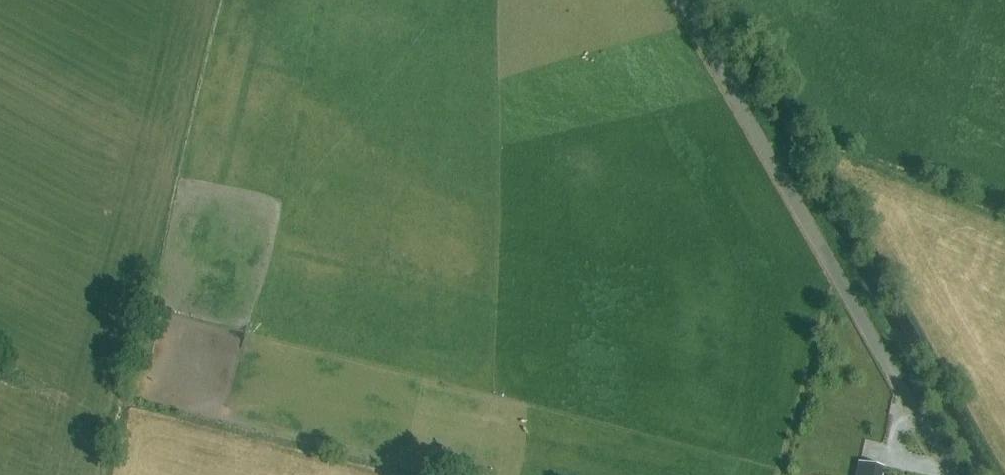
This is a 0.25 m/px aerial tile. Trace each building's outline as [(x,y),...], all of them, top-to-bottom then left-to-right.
[(884,468),(859,463),(857,474),(883,474),(884,468)]
